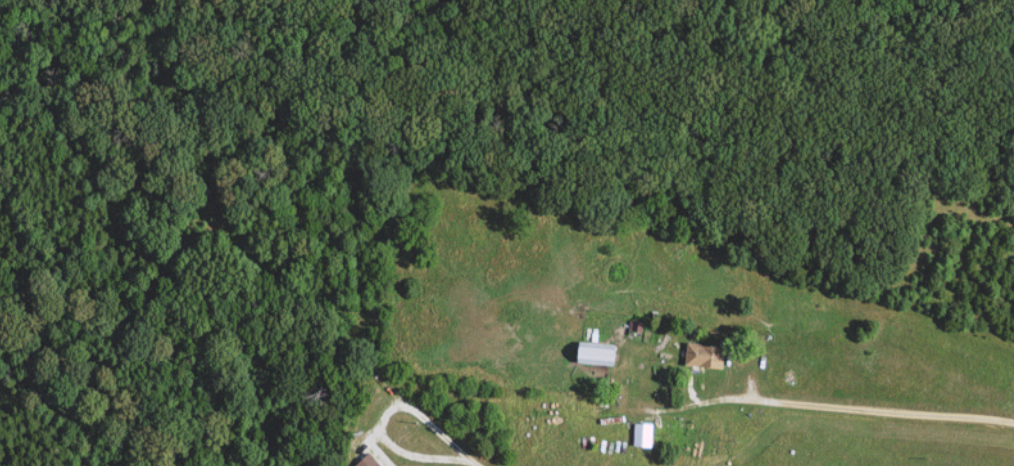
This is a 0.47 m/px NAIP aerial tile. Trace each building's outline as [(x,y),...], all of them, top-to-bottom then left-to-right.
[(606,345),(566,345),(566,365),(606,365),(606,345)] [(713,345),(678,345),(678,369),(713,369),(713,345)] [(627,448),(646,448),(646,425),(627,425),(627,448)] [(363,452),(349,465),(376,465),(363,452)]
